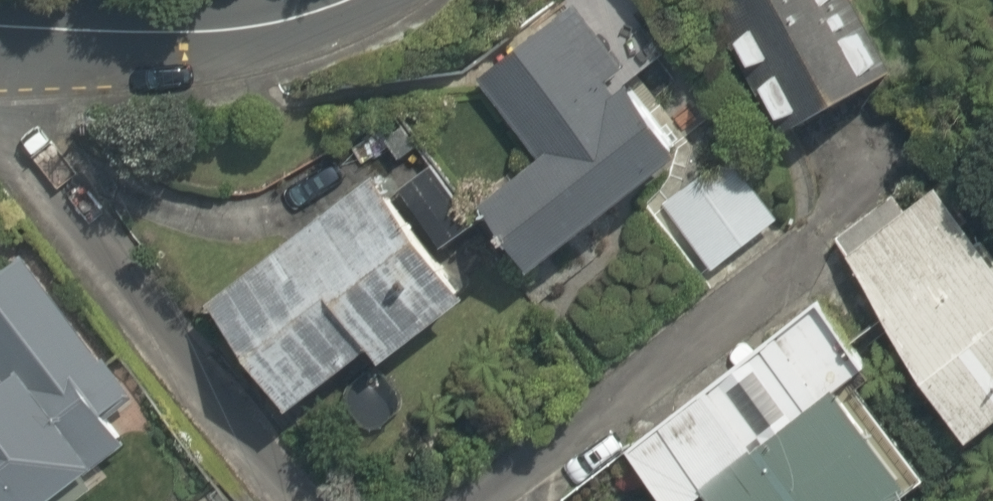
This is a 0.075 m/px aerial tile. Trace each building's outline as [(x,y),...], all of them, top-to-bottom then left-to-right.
[(784,142),(887,85),(841,0),(706,0),(784,142)] [(476,204),(535,285),(656,199),(692,173),(580,16),(480,87),(534,162),(476,204)] [(726,156),(660,205),(709,271),(776,222),(726,156)] [(835,256),(976,462),(992,450),(992,245),(948,179),(835,256)] [(203,314),(282,425),(371,362),(379,373),(473,306),(386,184),(203,314)] [(73,500),(131,454),(111,427),(138,406),(29,267),(0,289),(0,500),(74,500),(73,500)] [(848,408),(757,469),(713,403),(627,459),(655,500),(910,500),(848,408)]
